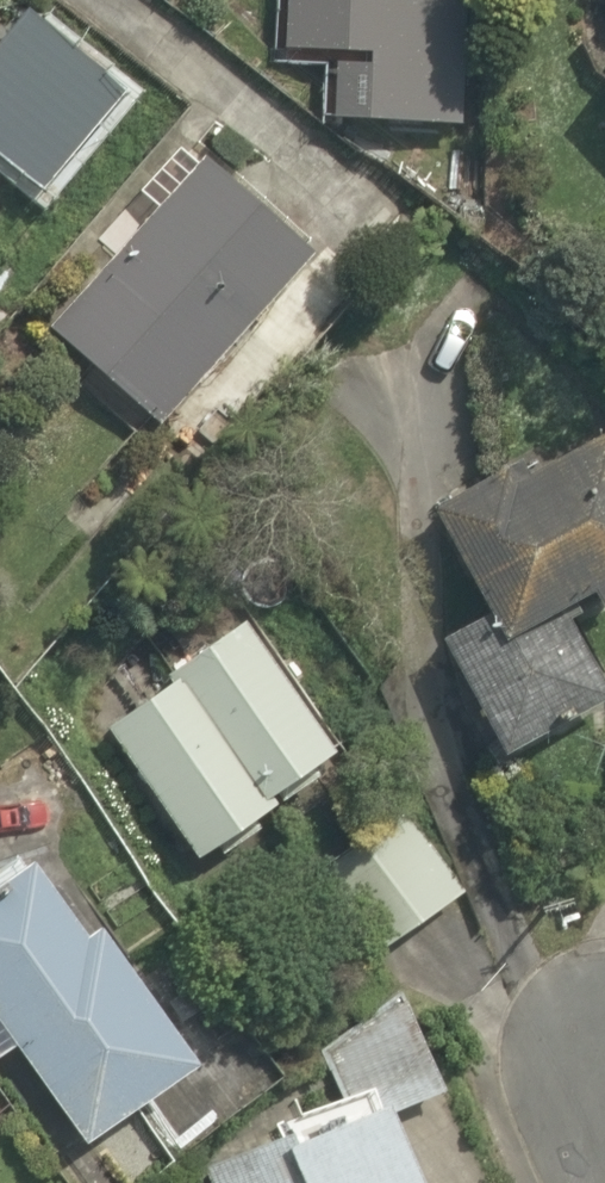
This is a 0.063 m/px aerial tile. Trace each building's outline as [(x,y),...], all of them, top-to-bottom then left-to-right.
[(425,134),(438,0),(252,0),(248,40),(299,45),(291,121),(425,134)] [(0,55),(0,92),(13,60),(0,55)] [(37,124),(0,153),(0,185),(9,196),(61,155),(37,124)] [(282,248),(176,158),(28,332),(134,422),(282,248)] [(602,595),(590,573),(604,565),(604,463),(587,428),(491,479),(484,464),(408,504),(470,621),(419,648),(475,755),(586,697),(536,602),(552,594),(563,615),(602,595)] [(230,612),(148,669),(154,677),(84,725),(170,850),(321,745),(230,612)] [(424,913),(373,846),(320,885),(370,953),(424,913)] [(60,1140),(170,1066),(76,927),(58,939),(4,860),(0,862),(0,1052),(60,1140)] [(262,1122),(193,1182),(394,1182),(369,1117),(447,1087),(412,995),(316,1031),(339,1093),(262,1122)]
